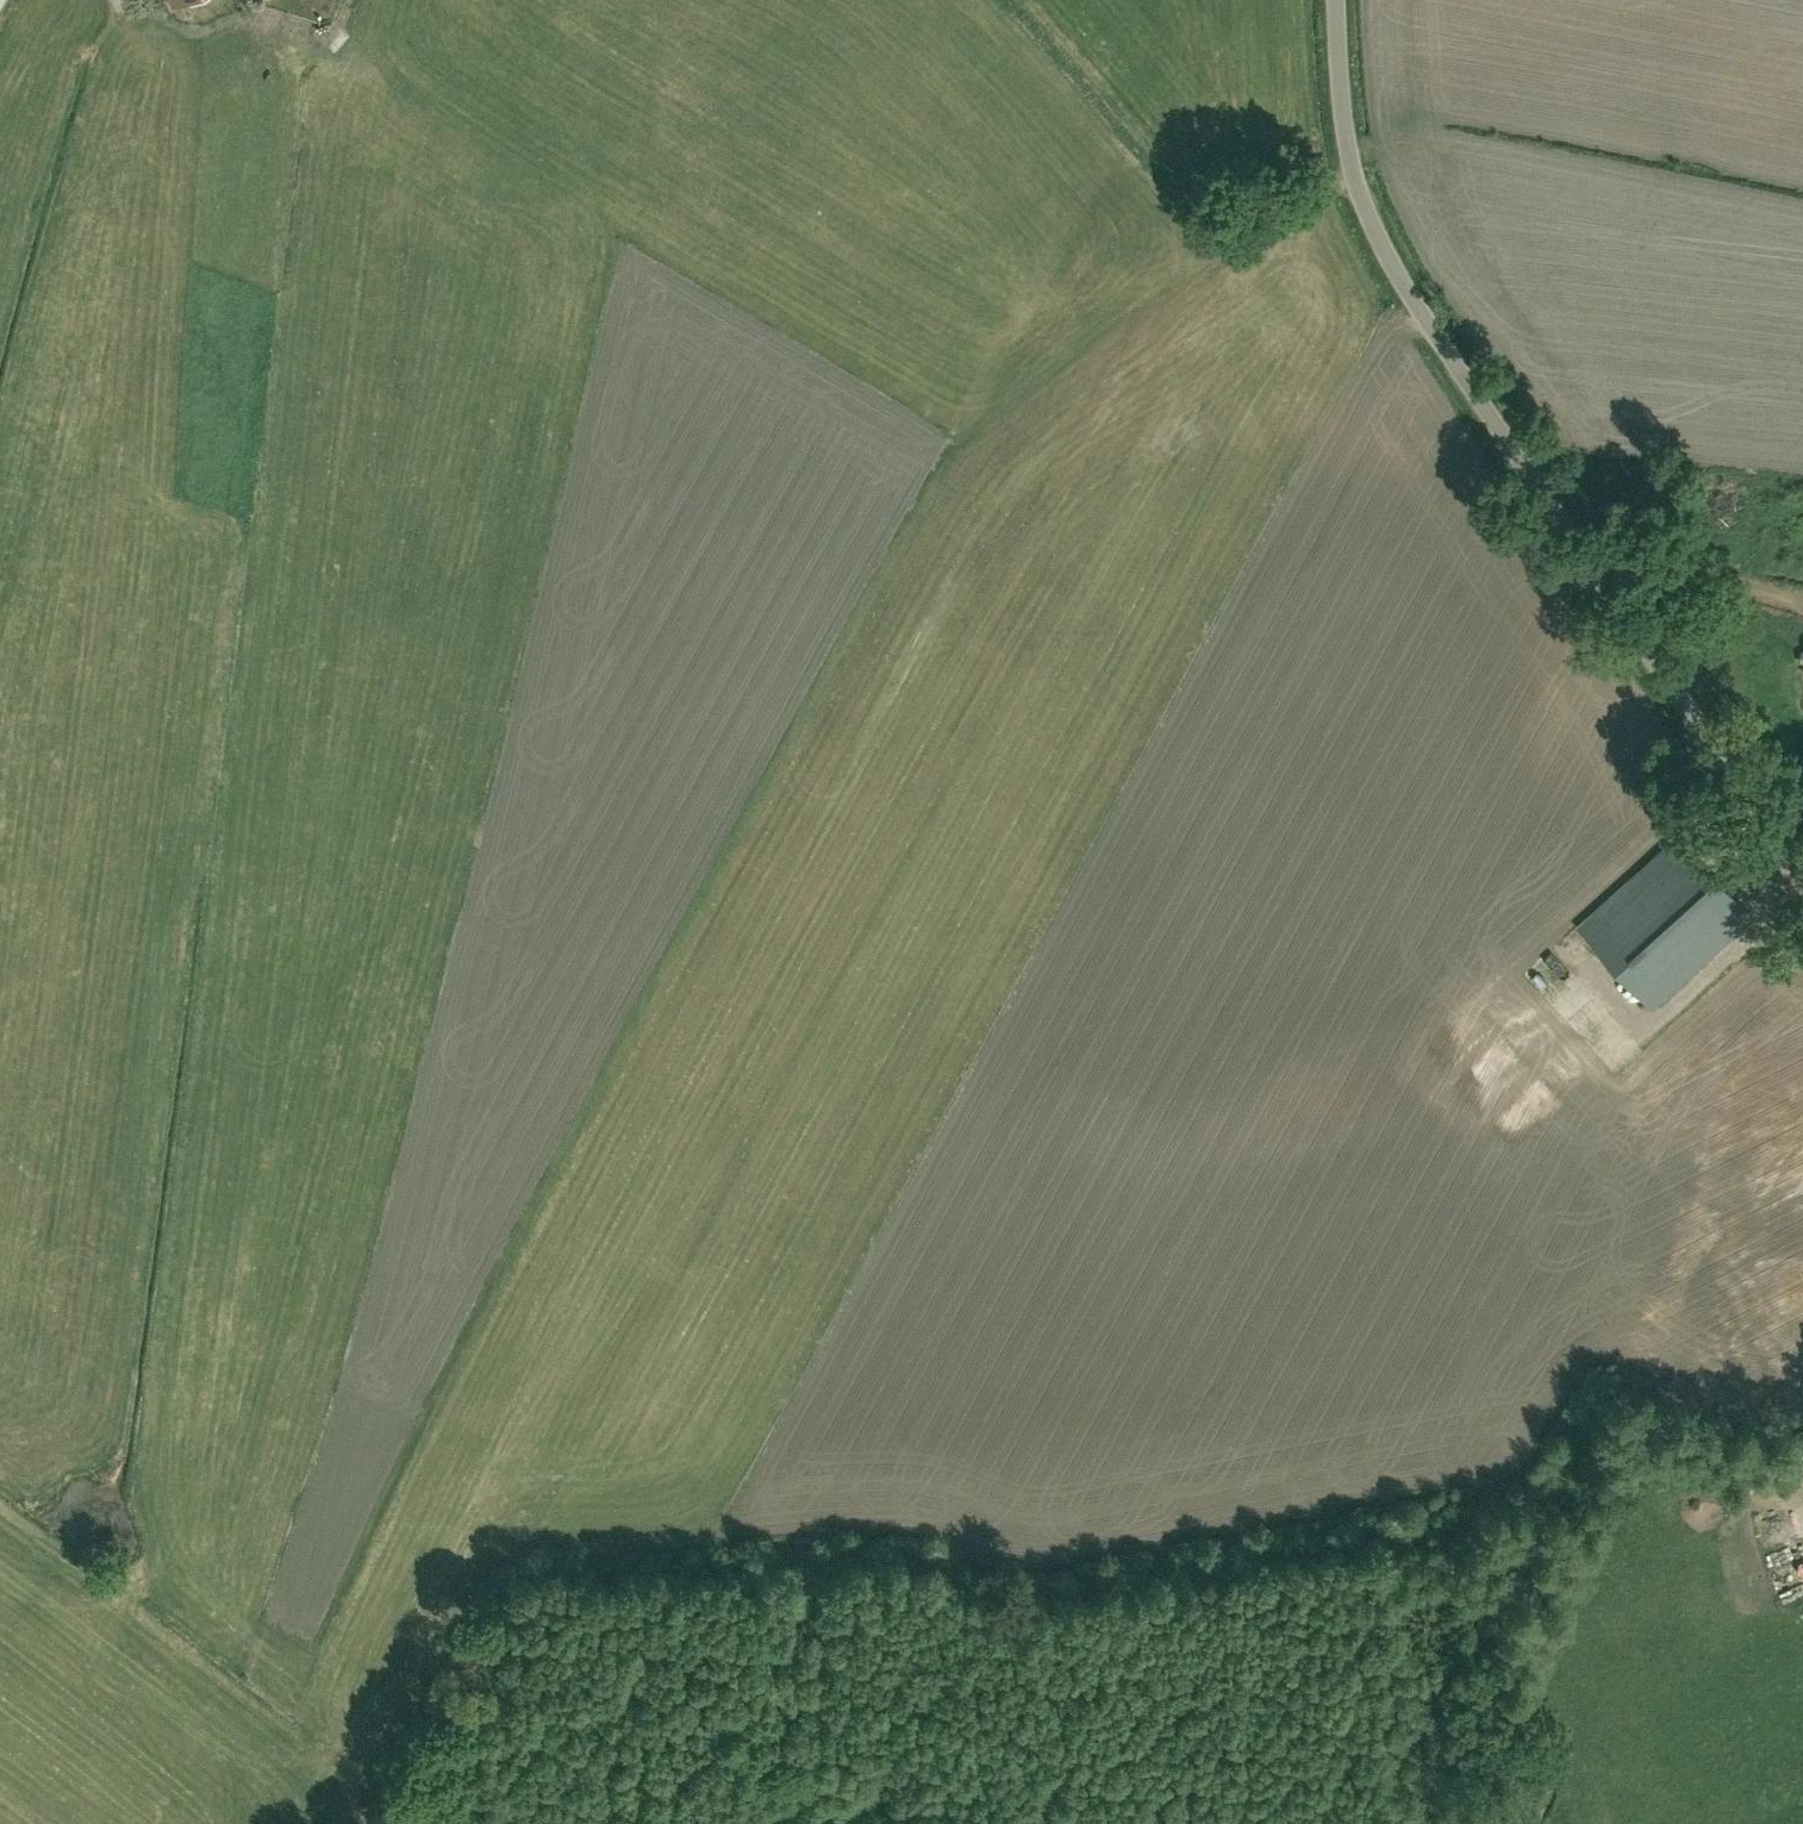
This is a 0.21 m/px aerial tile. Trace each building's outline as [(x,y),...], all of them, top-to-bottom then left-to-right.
[(1679,835),(1578,926),(1653,1009),(1753,917),(1679,835)]
